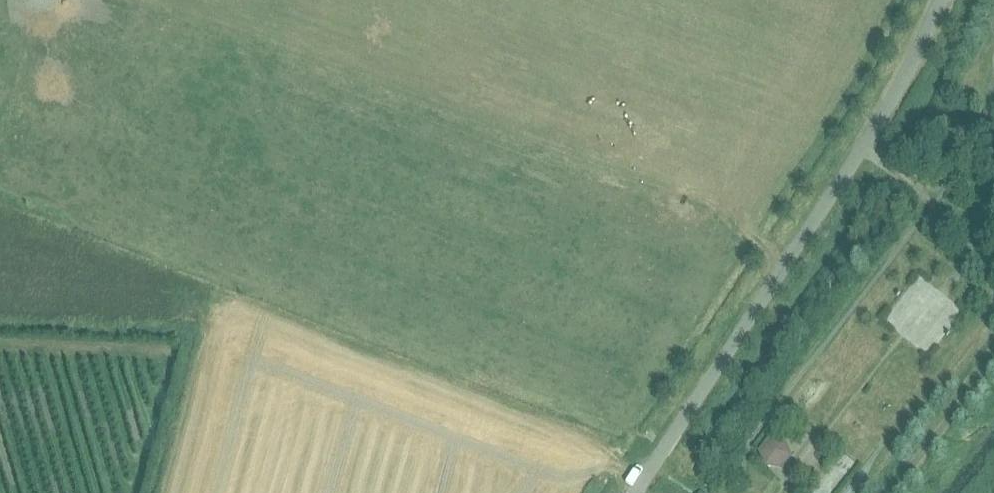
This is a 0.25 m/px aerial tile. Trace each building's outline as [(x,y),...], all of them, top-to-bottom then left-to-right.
[(768,465),(781,466),(788,456),(783,444),(771,443),(763,453),(768,465)]
